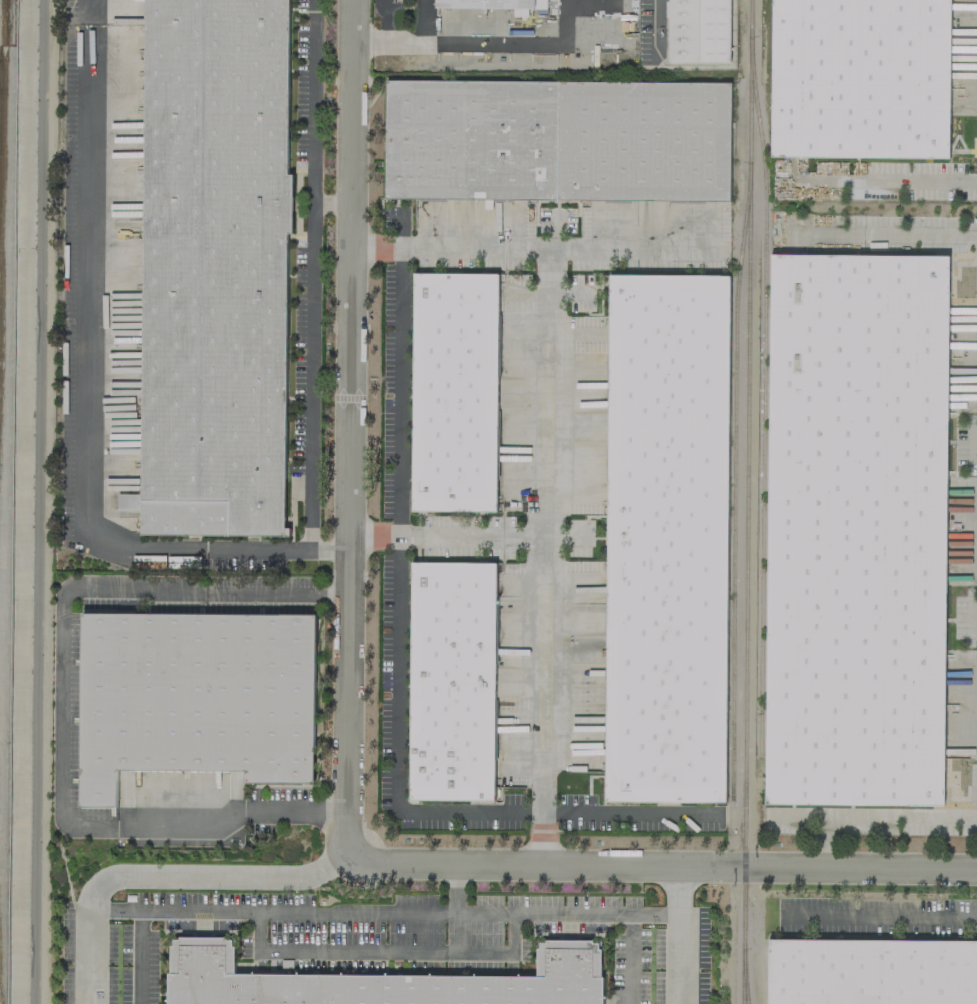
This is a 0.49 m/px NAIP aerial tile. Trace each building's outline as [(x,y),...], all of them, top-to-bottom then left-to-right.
[(139,533),(142,0),(287,0),(283,533),(139,533)] [(431,9),(547,10),(547,0),(431,0),(431,9)] [(667,61),(730,61),(731,0),(668,0),(667,61)] [(770,145),(951,146),(953,0),(771,0),(770,145)] [(383,78),(383,196),(730,198),(731,80),(383,78)] [(766,792),(943,794),(947,248),(769,244),(766,792)] [(725,791),(607,791),(609,263),(731,265),(725,791)] [(412,271),(409,509),(495,510),(498,272),(412,271)] [(139,494),(117,493),(116,510),(139,510),(139,494)] [(411,559),(406,797),(489,799),(495,561),(411,559)] [(80,610),(76,807),(118,808),(119,768),(243,770),(243,781),(314,783),(318,614),(80,610)] [(767,935),(766,1003),(976,1003),(976,939),(767,935)] [(605,976),(599,939),(537,937),(534,976),(233,969),(228,936),(167,939),(166,1003),(605,1003),(605,976)]
